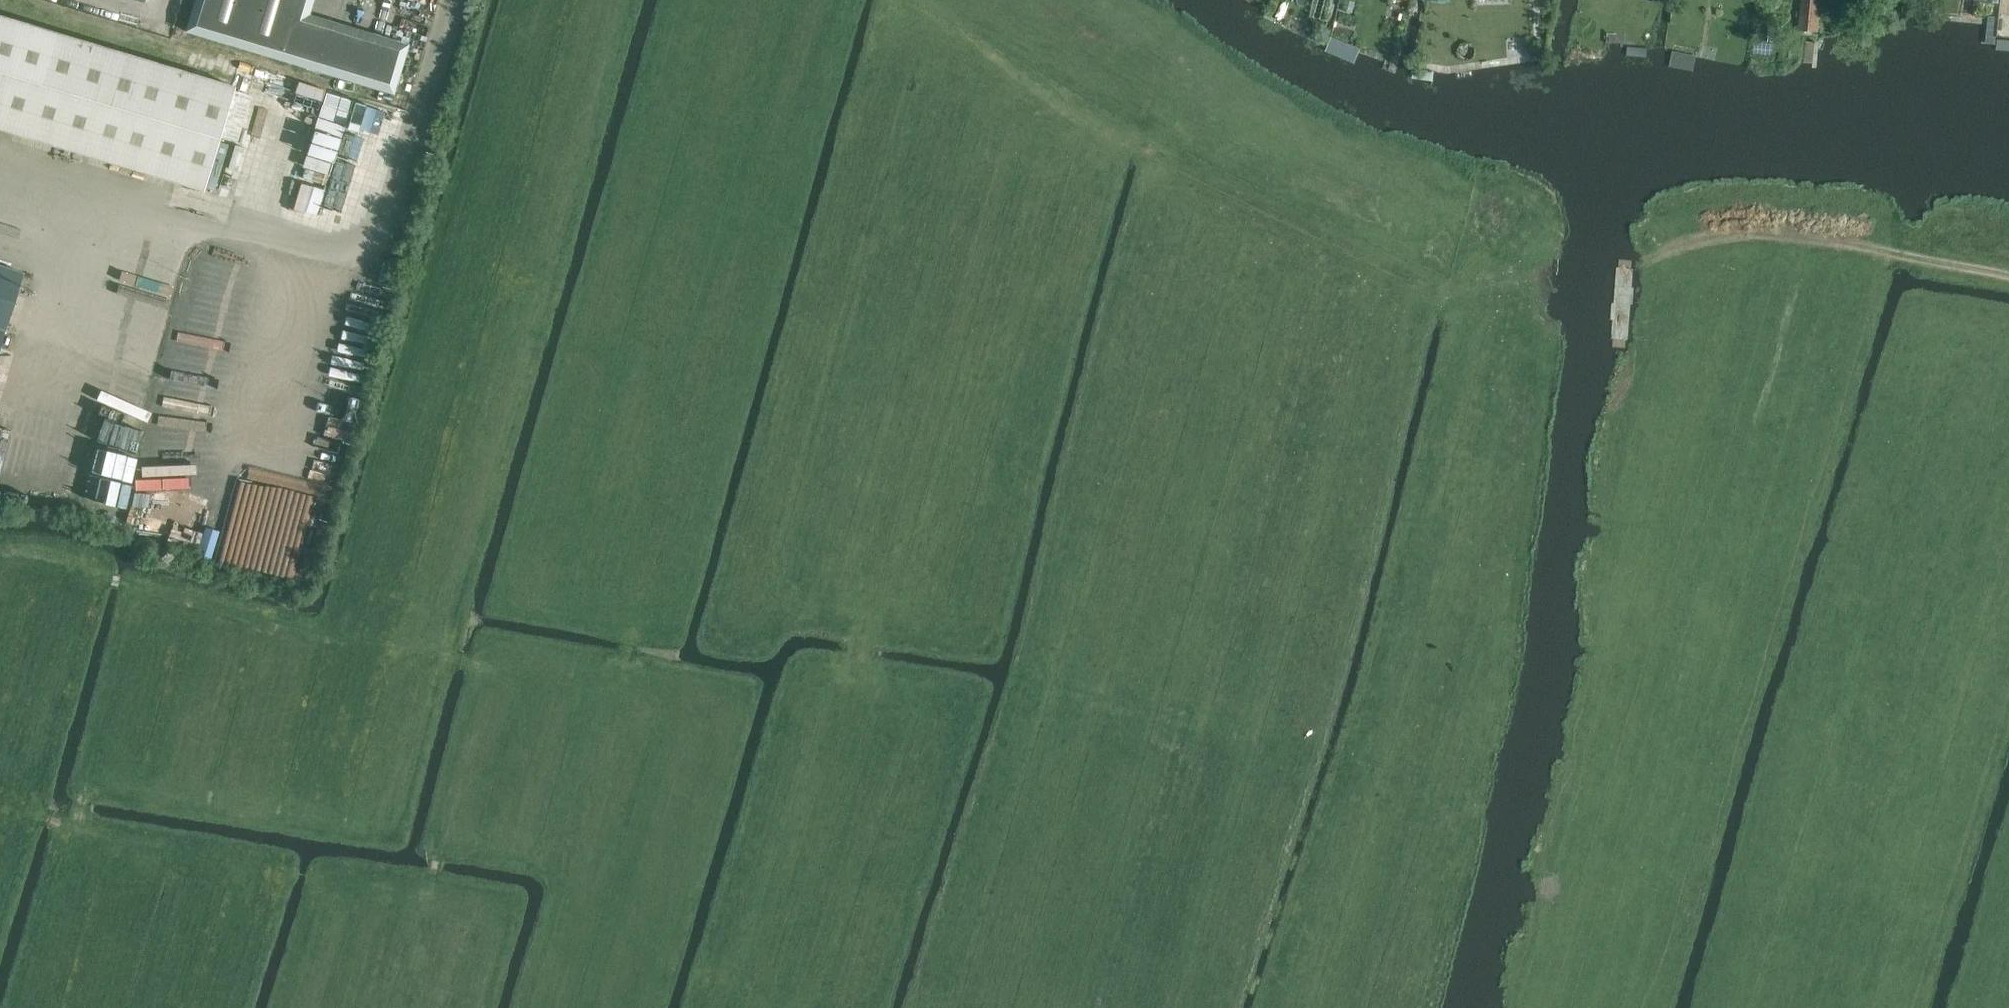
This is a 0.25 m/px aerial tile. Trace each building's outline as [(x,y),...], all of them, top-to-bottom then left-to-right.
[(185,31),(394,94),(409,44),(310,14),(314,0),(194,0),(185,31)] [(1820,0),(1803,0),(1800,30),(1817,31),(1820,0)] [(204,191),(235,89),(235,88),(0,17),(0,129),(204,191)] [(23,273),(0,266),(0,346),(23,273)]
